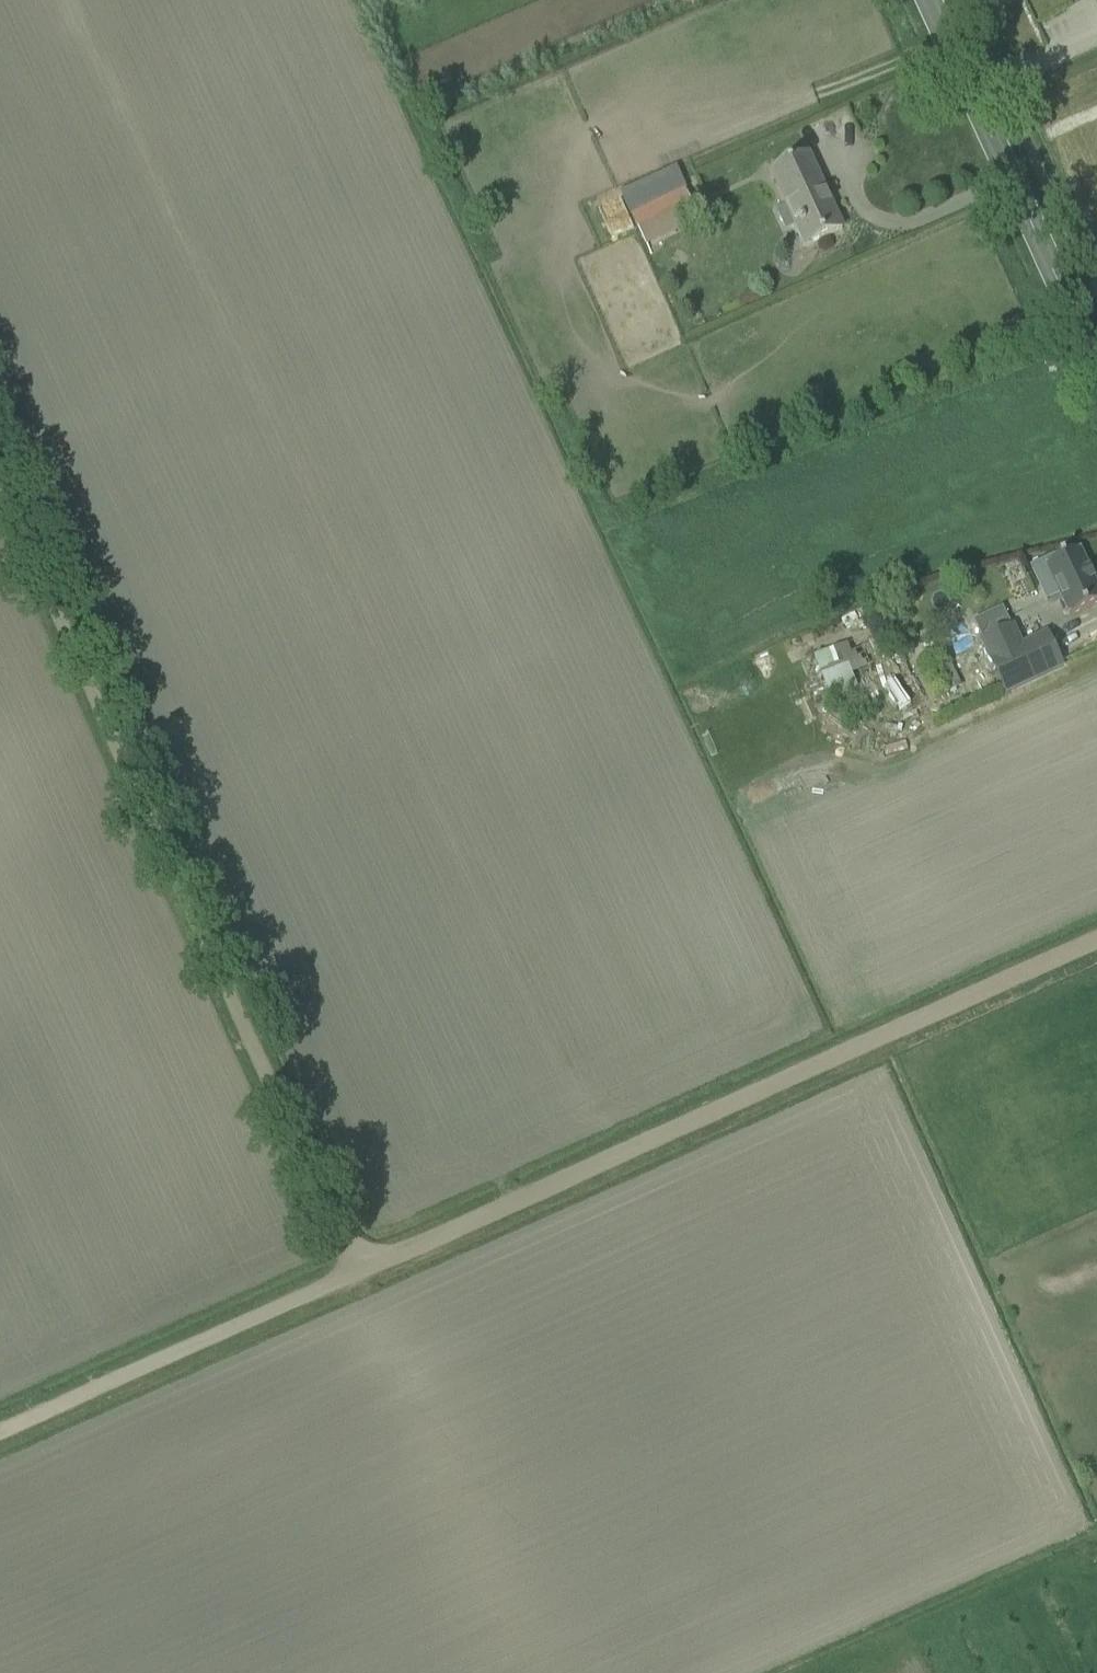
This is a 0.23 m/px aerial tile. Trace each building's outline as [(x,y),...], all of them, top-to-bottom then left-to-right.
[(989,12),(1015,0),(983,0),(989,12)] [(773,173),(806,247),(843,230),(809,157),(773,173)] [(630,211),(647,247),(700,222),(684,187),(630,211)] [(1031,568),(1041,590),(1054,584),(1059,596),(1069,617),(1096,604),(1096,584),(1082,551),(1060,561),(1057,556),(1031,568)] [(984,643),(1009,694),(1064,668),(1049,636),(1023,648),(1014,629),(984,643)] [(910,641),(899,646),(904,657),(915,652),(910,641)] [(828,700),(860,690),(846,644),(814,654),(828,700)] [(949,659),(927,669),(940,698),(962,687),(949,659)]
